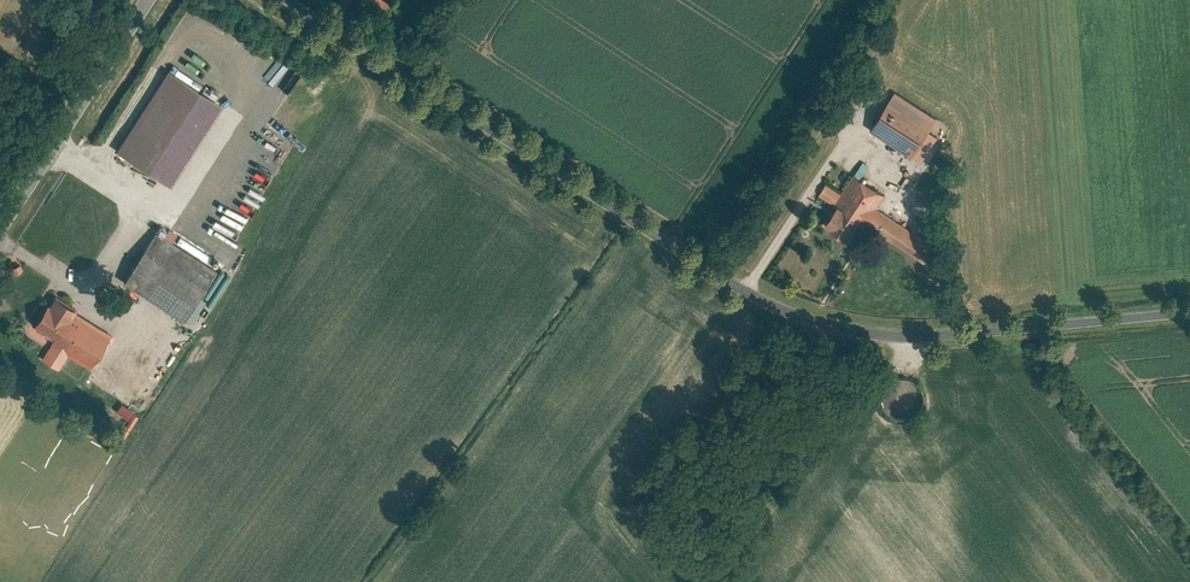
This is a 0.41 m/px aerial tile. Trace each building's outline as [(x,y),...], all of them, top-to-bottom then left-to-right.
[(392,0),(359,0),(358,3),(386,15),(392,0)] [(189,7),(187,14),(201,18),(203,12),(189,7)] [(226,99),(173,67),(123,148),(176,181),(226,99)] [(873,80),(860,72),(850,89),(863,97),(873,80)] [(949,120),(900,89),(876,127),(925,157),(949,120)] [(887,191),(858,173),(847,191),(840,202),(827,222),(856,240),(887,191)] [(830,181),(823,192),(840,202),(847,191),(830,181)] [(249,217),(253,209),(242,203),(237,212),(249,217)] [(939,243),(886,210),(874,230),(927,262),(939,243)] [(220,269),(161,230),(130,277),(189,316),(220,269)] [(83,306),(60,292),(41,322),(60,333),(46,355),(63,366),(72,352),(95,367),(116,334),(80,311),(83,306)]
